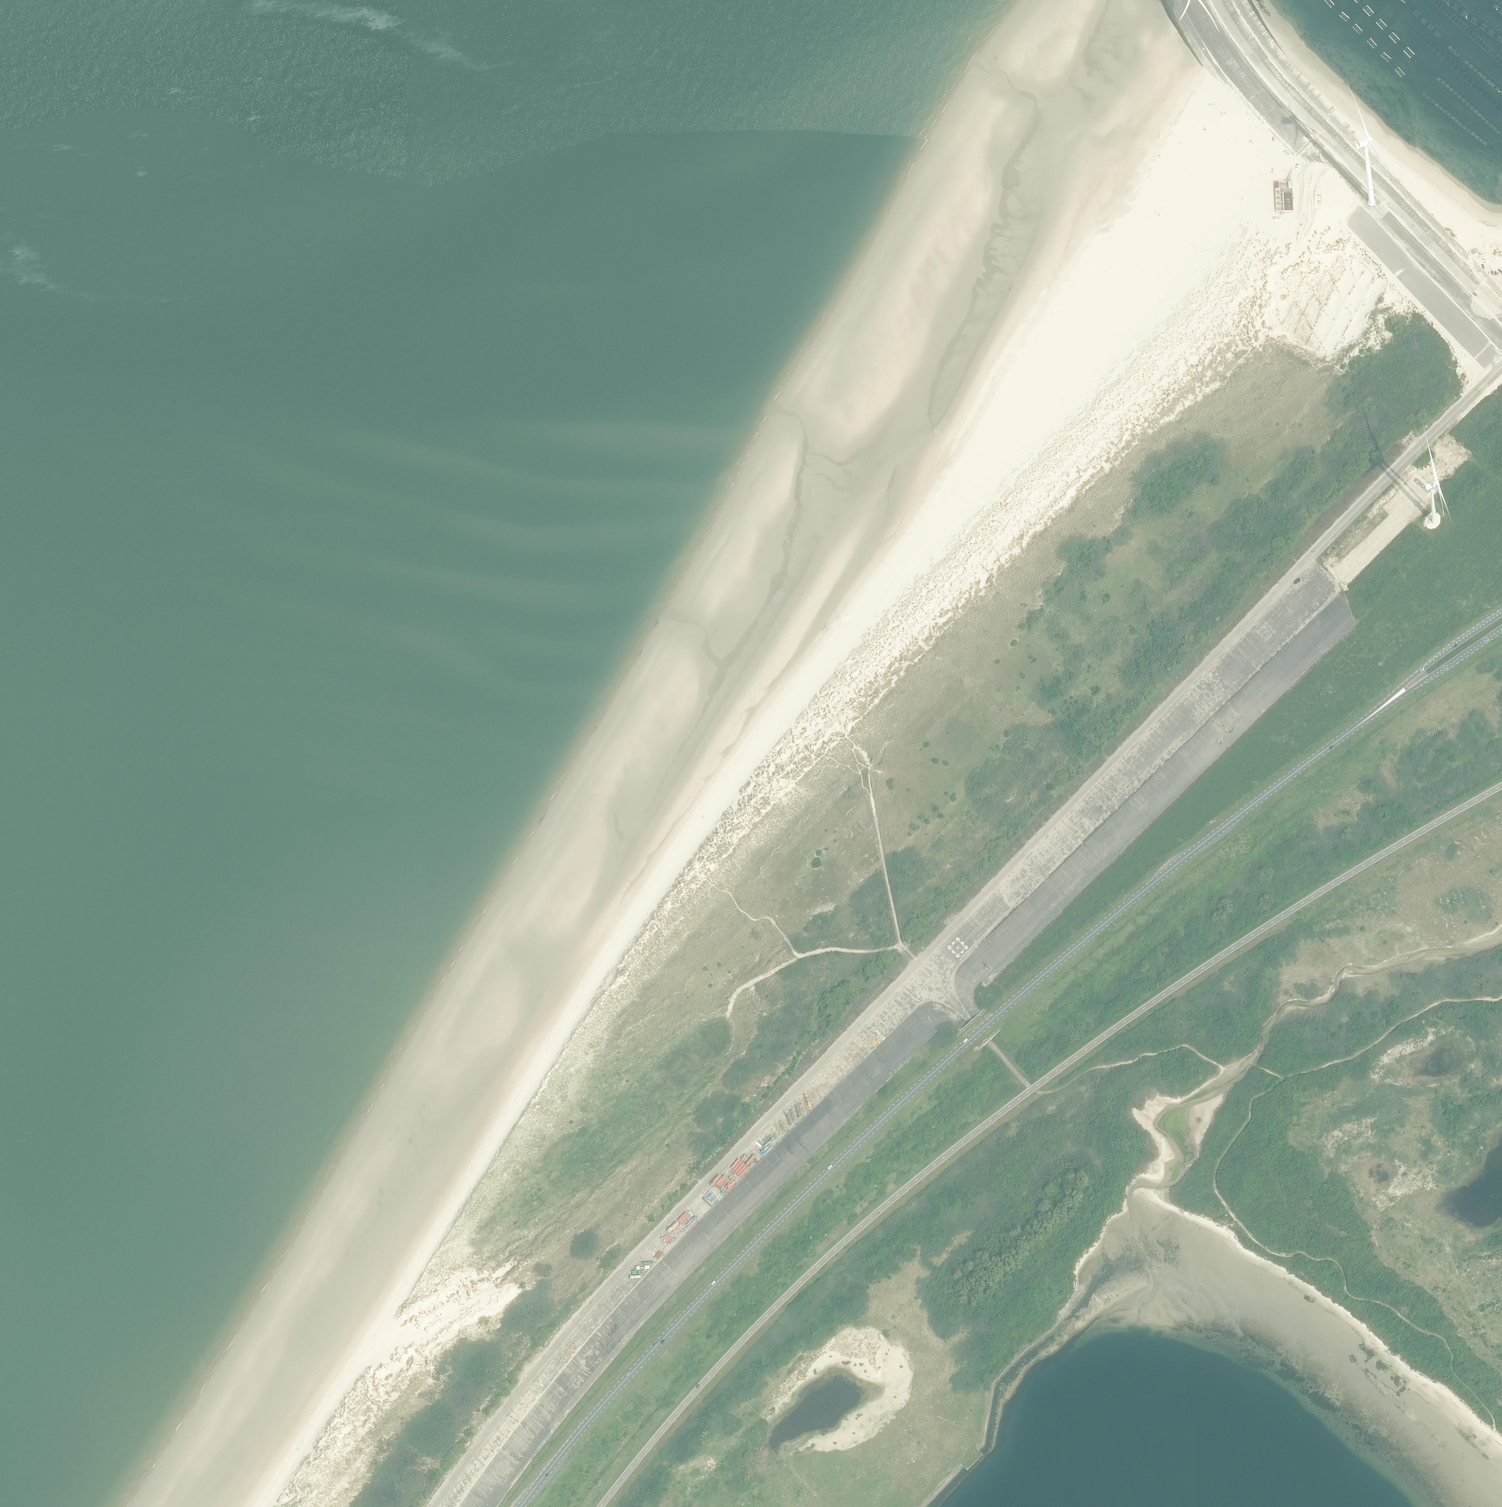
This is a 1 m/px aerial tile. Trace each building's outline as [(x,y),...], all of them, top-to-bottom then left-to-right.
[(1283,195),(1284,213),(1293,212),(1292,194),(1283,195)] [(1418,480),(1415,483),(1428,494),(1431,491),(1418,480)]
